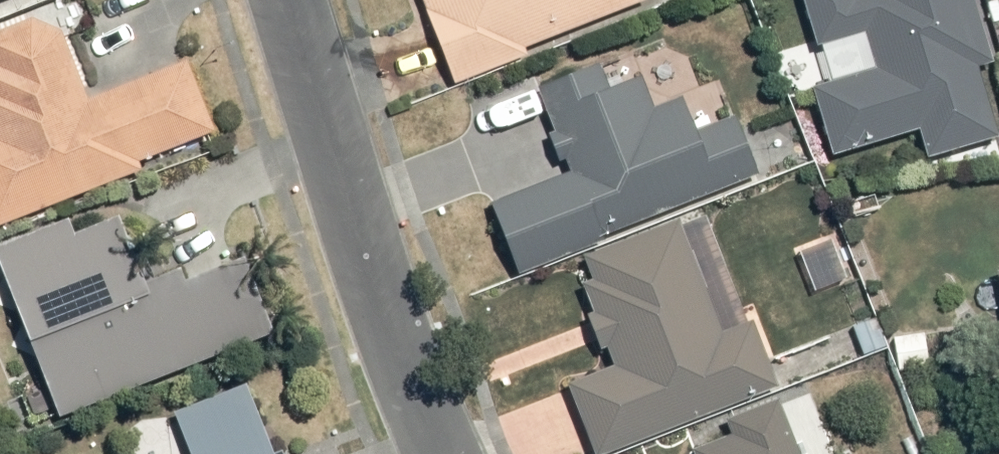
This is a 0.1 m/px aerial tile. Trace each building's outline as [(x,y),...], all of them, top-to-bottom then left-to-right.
[(465,82),(659,5),(658,0),(432,0),(465,82)] [(839,152),(928,125),(937,156),(998,137),(998,113),(984,63),(998,58),(998,57),(982,0),(806,0),(820,46),(871,31),(883,68),(820,87),(839,152)] [(148,171),(229,139),(199,55),(100,94),(64,5),(0,31),(0,225),(148,171)] [(500,204),(530,272),(767,168),(742,111),(710,125),(694,89),(668,101),(654,69),(625,81),(614,56),(545,86),(581,168),(500,204)] [(6,246),(70,407),(287,320),(259,249),(142,297),(105,206),(6,246)] [(577,377),(607,452),(756,392),(756,393),(790,379),(764,314),(731,328),(686,217),(596,253),(605,275),(594,280),(625,358),(577,377)] [(255,378),(181,405),(199,453),(283,453),(255,378)] [(789,400),(736,419),(739,430),(703,443),(707,453),(808,453),(789,400)]
